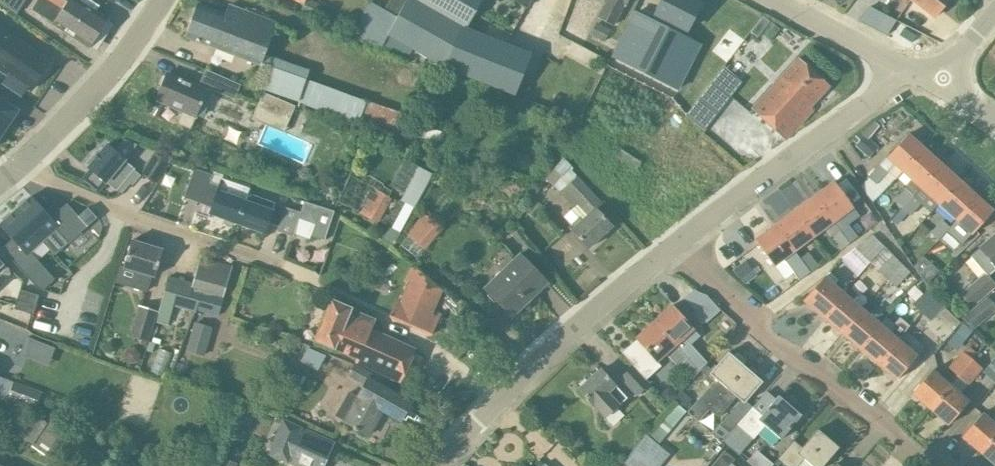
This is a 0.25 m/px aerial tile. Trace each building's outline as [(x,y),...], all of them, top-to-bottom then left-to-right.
[(18,13),(26,0),(0,0),(0,1),(18,13)] [(90,0),(39,0),(32,10),(54,24),(53,26),(90,49),(109,20),(95,11),(99,6),(90,0)] [(300,12),(311,17),(317,3),(310,0),(305,0),(303,4),(300,12)] [(382,46),(398,17),(370,0),(369,0),(351,34),(382,46)] [(446,68),(479,0),(407,0),(398,17),(382,46),(406,61),(411,50),(446,68)] [(598,16),(613,24),(624,3),(625,4),(627,0),(606,0),(598,16)] [(691,0),(663,0),(656,14),(686,30),(699,4),(691,0)] [(934,16),(947,0),(914,0),(934,16)] [(187,37),(261,65),(278,23),(230,5),(226,15),(199,5),(187,37)] [(635,12),(613,56),(678,89),(700,45),(635,12)] [(763,16),(751,31),(758,37),(763,31),(770,22),(763,16)] [(597,20),(590,33),(605,40),(611,28),(597,20)] [(572,22),(566,32),(584,43),(590,33),(572,22)] [(446,68),(514,96),(532,52),(466,27),(446,68)] [(916,35),(904,28),(899,35),(912,43),(916,35)] [(32,92),(51,63),(0,30),(0,71),(32,92)] [(829,86),(798,58),(752,109),(786,139),(813,109),(811,106),(829,86)] [(161,87),(156,99),(183,111),(177,123),(191,129),(209,89),(235,100),(241,86),(207,71),(199,88),(167,74),(166,76),(162,76),(159,84),(161,87)] [(526,97),(530,87),(521,84),(518,93),(526,97)] [(730,95),(716,84),(712,90),(707,86),(685,115),(703,129),(730,95)] [(263,92),(258,105),(289,118),(295,106),(263,92)] [(5,133),(13,122),(10,120),(16,111),(0,100),(0,129),(5,133)] [(874,120),(879,126),(885,122),(881,116),(874,120)] [(879,126),(874,120),(850,137),(857,144),(855,145),(869,157),(878,146),(869,138),(879,126)] [(413,123),(410,134),(447,145),(450,134),(413,123)] [(896,179),(902,172),(924,148),(908,133),(886,158),(860,186),(873,202),(881,193),(882,194),(896,178),(896,179)] [(125,160),(107,145),(88,167),(116,191),(134,170),(124,161),(125,160)] [(902,208),(914,194),(920,188),(942,164),(924,148),(902,172),(911,180),(905,187),(906,188),(894,200),(902,208)] [(169,162),(154,153),(141,174),(156,184),(169,162)] [(563,157),(545,179),(553,186),(553,185),(570,167),(571,165),(563,157)] [(386,212),(381,222),(389,227),(399,232),(432,174),(404,158),(389,185),(404,193),(400,200),(398,199),(390,214),(386,212)] [(920,188),(938,204),(960,180),(942,164),(920,188)] [(210,213),(237,223),(248,193),(249,188),(222,178),(224,174),(213,170),(211,178),(195,172),(187,194),(214,204),(210,213)] [(578,176),(559,192),(572,207),(570,209),(581,221),(571,230),(588,248),(612,226),(596,210),(603,203),(578,176)] [(846,177),(836,184),(838,188),(850,202),(851,204),(860,196),(846,177)] [(938,204),(954,219),(976,195),(960,180),(938,204)] [(814,196),(833,221),(853,206),(851,204),(850,202),(838,188),(836,184),(834,181),(814,196)] [(392,198),(372,187),(358,211),(378,222),(392,198)] [(275,202),(248,193),(237,223),(265,233),(269,223),(279,226),(277,231),(294,237),(300,219),(316,225),(312,236),(325,241),(326,239),(326,238),(335,213),(304,201),(300,213),(274,204),(275,202)] [(914,194),(902,208),(911,216),(923,202),(914,194)] [(993,210),(976,195),(954,219),(956,221),(950,227),(948,226),(936,239),(947,248),(964,229),(971,234),(993,210)] [(31,196),(15,210),(43,240),(55,254),(68,243),(97,217),(88,207),(78,216),(67,203),(51,217),(31,196)] [(794,211),(813,236),(824,228),(840,250),(849,243),(839,229),(833,221),(814,196),(794,211)] [(535,200),(526,212),(534,218),(543,206),(535,200)] [(0,224),(0,225),(12,239),(17,244),(7,253),(6,253),(38,288),(43,289),(54,279),(30,252),(43,240),(15,210),(0,224)] [(794,211),(775,225),(794,250),(813,236),(794,211)] [(443,228),(424,212),(406,235),(407,236),(401,244),(418,258),(443,228)] [(936,239),(948,226),(942,220),(930,233),(936,239)] [(839,229),(849,243),(858,237),(848,222),(839,229)] [(774,265),(794,250),(775,225),(755,240),(774,265)] [(855,247),(871,262),(886,247),(873,233),(855,247)] [(970,256),(984,273),(958,294),(972,308),(994,287),(994,283),(988,275),(994,269),(994,234),(979,247),(980,248),(970,256)] [(164,250),(132,241),(123,268),(137,272),(132,288),(147,292),(152,277),(155,278),(164,250)] [(871,262),(887,278),(902,263),(886,247),(871,262)] [(808,251),(799,258),(810,273),(819,266),(808,251)] [(545,282),(520,256),(486,289),(510,315),(545,282)] [(801,279),(810,273),(799,258),(790,265),(801,279)] [(174,304),(215,315),(219,316),(232,267),(201,259),(194,284),(170,278),(158,323),(169,325),(174,304)] [(744,259),(731,268),(743,283),(755,274),(744,259)] [(902,263),(887,278),(896,287),(911,272),(902,263)] [(938,271),(930,263),(919,275),(925,284),(938,271)] [(397,301),(390,316),(417,328),(434,336),(444,314),(440,312),(439,315),(435,313),(434,316),(431,314),(441,291),(442,291),(442,290),(412,264),(411,265),(412,265),(406,279),(410,281),(400,302),(397,301)] [(804,301),(822,317),(843,292),(834,285),(839,279),(829,271),(804,301)] [(822,317),(840,332),(861,308),(855,302),(859,297),(847,287),(843,292),(822,317)] [(913,303),(922,312),(937,297),(928,288),(913,303)] [(33,314),(39,295),(32,293),(20,290),(15,308),(33,314)] [(706,295),(705,294),(702,293),(695,290),(685,299),(692,308),(706,295)] [(987,296),(962,317),(972,330),(994,311),(994,305),(987,296)] [(937,297),(922,312),(938,328),(953,313),(937,297)] [(376,320),(331,300),(314,341),(356,359),(354,362),(401,382),(415,350),(371,331),(376,320)] [(158,311),(139,305),(129,336),(142,340),(140,344),(146,346),(148,342),(158,311)] [(672,305),(654,321),(698,370),(707,362),(684,337),(693,329),(672,305)] [(880,324),(861,308),(840,332),(859,348),(880,324)] [(859,348),(877,364),(906,330),(909,326),(900,317),(894,324),(887,316),(880,324),(859,348)] [(680,365),(690,377),(698,370),(654,321),(635,337),(637,339),(657,361),(666,353),(678,366),(680,365)] [(196,323),(187,352),(203,356),(211,327),(196,323)] [(906,330),(877,364),(896,380),(917,356),(907,347),(915,338),(906,330)] [(311,347),(305,359),(321,367),(327,355),(311,347)] [(159,349),(151,371),(164,376),(172,353),(159,349)] [(958,375),(972,359),(962,350),(948,367),(958,375)] [(709,409),(746,366),(744,364),(746,361),(746,358),(738,352),(735,352),(733,355),(729,352),(711,373),(717,378),(687,412),(698,421),(709,409)] [(972,359),(958,375),(950,385),(930,408),(949,424),(969,401),(960,393),(968,384),(983,368),(972,359)] [(178,362),(174,374),(184,378),(189,366),(178,362)] [(349,391),(335,415),(343,420),(343,421),(369,435),(382,411),(400,421),(410,403),(377,384),(381,378),(355,363),(348,377),(363,385),(357,396),(349,391)] [(645,378),(633,365),(619,377),(637,396),(650,384),(645,378)] [(746,366),(709,409),(719,417),(738,396),(742,399),(720,424),(730,433),(753,406),(747,400),(763,381),(746,366)] [(615,385),(601,369),(579,389),(604,416),(624,397),(614,386),(615,385)] [(950,385),(932,370),(912,393),(930,408),(950,385)] [(33,413),(34,412),(41,391),(0,376),(0,399),(6,401),(5,403),(33,413)] [(683,391),(675,400),(679,403),(684,408),(692,399),(683,391)] [(730,433),(722,442),(738,455),(746,446),(746,447),(765,425),(782,439),(802,415),(779,395),(763,414),(753,406),(730,433)] [(82,406),(80,413),(87,415),(90,408),(82,406)] [(243,407),(238,420),(248,424),(253,411),(243,407)] [(48,422),(34,412),(33,413),(19,434),(33,444),(31,447),(44,455),(45,454),(51,458),(71,428),(56,420),(51,418),(48,422)] [(962,437),(980,452),(994,434),(994,415),(991,419),(983,413),(962,437)] [(283,421),(268,454),(297,465),(322,465),(332,442),(283,421)] [(818,428),(802,447),(794,440),(778,459),(786,465),(798,465),(804,459),(812,465),(824,465),(840,447),(818,428)] [(656,442),(646,433),(623,462),(628,465),(637,465),(656,442)] [(980,452),(994,465),(994,434),(980,452)] [(749,461),(754,465),(773,465),(776,462),(760,449),(749,461)] [(731,463),(735,459),(725,451),(712,465),(729,465),(731,463)]
